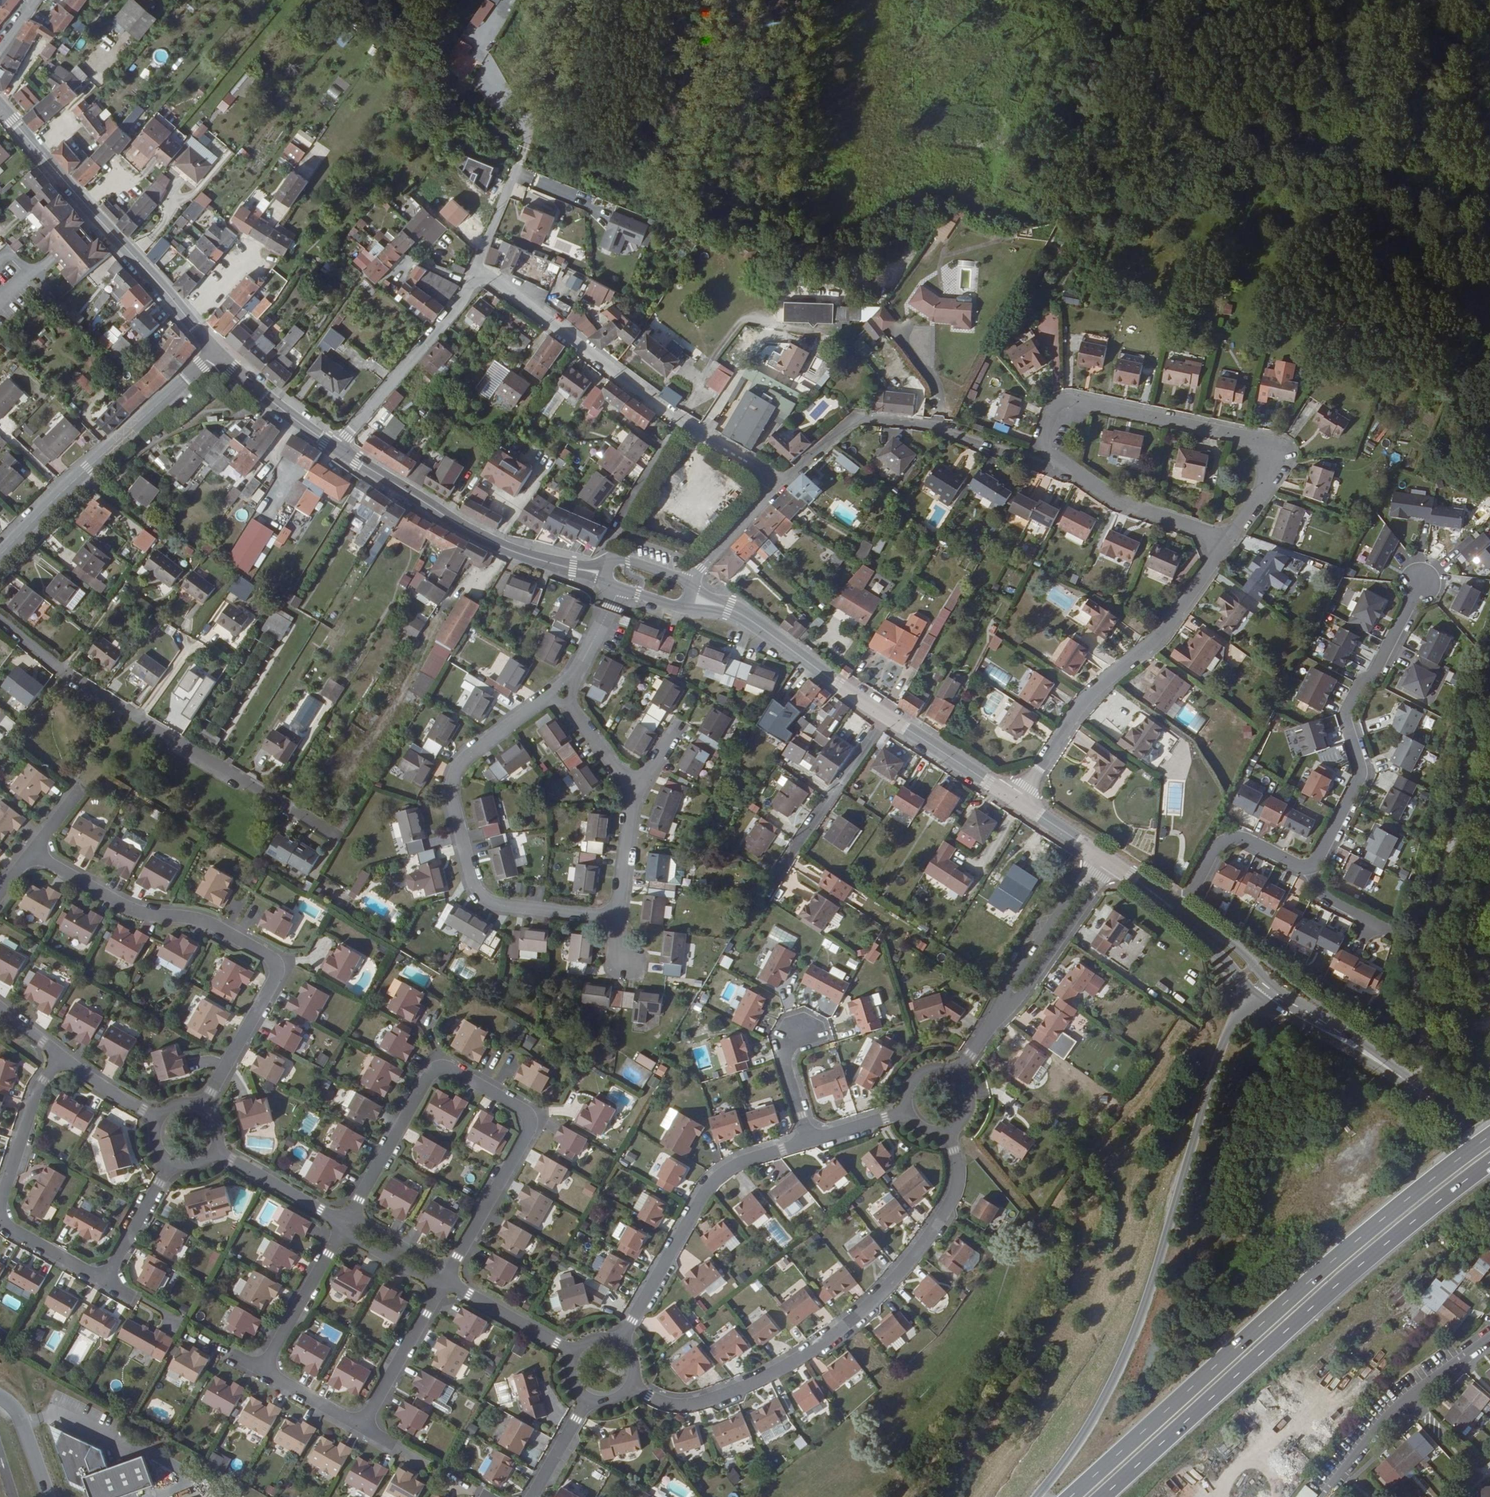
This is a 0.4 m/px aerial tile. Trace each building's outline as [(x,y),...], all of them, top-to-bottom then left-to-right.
[(10,12),(17,4),(16,4),(12,0),(0,0),(0,3),(10,12)] [(76,14),(87,0),(68,0),(67,0),(70,2),(66,7),(76,14)] [(157,19),(135,0),(130,0),(115,19),(140,39),(157,19)] [(469,22),(478,27),(493,2),(490,0),(482,0),(469,22)] [(55,21),(52,27),(50,29),(57,34),(53,40),(62,34),(76,15),(76,14),(66,7),(59,2),(53,12),(57,14),(53,20),(55,21)] [(0,3),(0,24),(10,12),(0,3)] [(345,30),(349,26),(352,22),(346,16),(338,24),(345,30)] [(76,18),(71,26),(82,34),(87,27),(76,18)] [(40,31),(44,25),(31,19),(19,37),(33,44),(40,31)] [(44,25),(40,31),(53,40),(57,34),(50,29),(44,25)] [(349,26),(345,30),(352,36),(355,32),(349,26)] [(352,36),(345,30),(336,41),(343,47),(352,36)] [(33,44),(19,37),(8,55),(22,62),(33,44)] [(48,44),(44,50),(50,54),(52,55),(56,49),(48,44)] [(60,44),(57,50),(66,55),(69,49),(60,44)] [(455,48),(446,61),(457,68),(465,54),(455,48)] [(50,54),(44,50),(40,56),(48,62),(52,55),(50,54)] [(80,61),(83,64),(91,56),(87,52),(80,61)] [(466,78),(476,59),(466,54),(456,73),(466,78)] [(22,62),(8,55),(2,66),(16,73),(22,62)] [(2,66),(0,68),(0,88),(1,90),(5,90),(16,73),(2,66)] [(58,67),(54,73),(64,81),(70,73),(61,66),(58,67)] [(76,66),(72,71),(82,83),(87,78),(76,66)] [(64,81),(58,88),(55,91),(65,105),(79,94),(75,90),(83,84),(82,83),(72,71),(70,73),(64,81)] [(58,88),(64,81),(54,73),(48,81),(58,88)] [(129,88),(132,95),(143,89),(140,82),(129,88)] [(460,84),(457,89),(463,92),(467,87),(460,84)] [(336,100),(341,92),(331,85),(326,93),(336,100)] [(39,100),(26,86),(15,96),(27,110),(39,100)] [(65,105),(55,91),(44,100),(54,114),(65,105)] [(236,98),(229,93),(217,107),(224,112),(236,98)] [(54,114),(44,100),(35,108),(46,121),(54,114)] [(79,116),(98,140),(103,145),(111,136),(103,124),(97,116),(103,111),(95,101),(90,106),(79,116)] [(46,121),(35,108),(23,117),(35,131),(46,121)] [(127,118),(133,123),(140,116),(134,110),(127,118)] [(110,117),(103,124),(111,136),(114,133),(120,126),(110,117)] [(127,118),(120,126),(126,132),(133,123),(127,118)] [(154,155),(170,136),(172,132),(154,118),(133,143),(151,159),(154,155)] [(193,135),(197,138),(205,127),(201,124),(193,135)] [(99,149),(104,154),(109,159),(113,154),(116,151),(120,154),(133,138),(126,132),(120,126),(114,133),(111,136),(103,145),(99,149)] [(309,149),(315,139),(299,128),(293,138),(309,149)] [(192,135),(185,143),(190,147),(212,165),(219,157),(192,135)] [(173,158),(183,147),(170,136),(154,155),(167,166),(173,158)] [(53,153),(70,173),(73,175),(90,158),(83,150),(77,155),(65,142),(53,153)] [(301,159),(306,153),(291,142),(286,149),(301,159)] [(178,162),(176,164),(198,182),(212,165),(190,147),(185,143),(183,147),(173,158),(178,162)] [(11,156),(0,144),(0,165),(11,156)] [(104,154),(99,149),(91,156),(102,167),(109,159),(104,154)] [(295,168),(299,163),(284,152),(280,156),(295,168)] [(90,158),(73,175),(84,186),(99,171),(102,167),(91,156),(90,158)] [(22,180),(37,197),(51,183),(37,167),(22,180)] [(146,191),(158,203),(171,180),(162,172),(152,183),(146,191)] [(13,185),(10,182),(3,189),(0,186),(0,192),(2,195),(13,185)] [(51,183),(37,197),(42,202),(47,208),(61,195),(51,183)] [(287,189),(283,186),(263,215),(270,220),(281,204),(283,201),(280,198),(287,189)] [(124,217),(119,212),(114,207),(114,206),(108,200),(101,206),(118,224),(130,236),(158,203),(146,191),(124,217)] [(32,212),(38,206),(33,201),(26,194),(11,208),(23,221),(27,217),(32,212)] [(47,208),(42,202),(38,206),(32,212),(45,226),(40,231),(48,239),(75,212),(61,195),(47,208)] [(376,199),(388,210),(392,207),(379,195),(376,199)] [(194,200),(182,215),(192,223),(206,207),(194,200)] [(268,223),(261,218),(250,234),(266,243),(275,228),(292,206),(287,203),(274,221),(272,225),(268,223)] [(250,234),(261,218),(241,206),(233,219),(241,228),(250,234)] [(527,206),(523,216),(529,219),(531,220),(528,226),(526,227),(523,233),(524,236),(542,244),(547,234),(548,235),(556,217),(544,212),(536,209),(536,210),(527,206)] [(391,242),(404,253),(423,234),(433,244),(447,228),(423,207),(409,223),(398,234),(391,242)] [(544,212),(553,216),(555,212),(546,207),(544,212)] [(32,212),(27,217),(40,231),(45,226),(32,212)] [(48,239),(40,231),(32,239),(46,255),(52,251),(66,268),(61,272),(74,287),(112,254),(100,240),(96,244),(79,226),(84,221),(75,212),(48,239)] [(641,245),(649,226),(614,212),(600,246),(603,247),(612,251),(620,254),(626,239),(641,245)] [(368,224),(361,218),(358,223),(363,228),(368,224)] [(955,223),(953,221),(941,241),(943,242),(955,223)] [(205,235),(214,242),(225,252),(238,236),(227,227),(224,231),(214,223),(205,235)] [(275,228),(266,243),(284,254),(285,255),(294,240),(275,228)] [(391,228),(384,235),(391,242),(398,234),(391,228)] [(384,250),(396,262),(404,253),(391,242),(384,235),(380,230),(374,237),(379,241),(386,247),(384,250)] [(200,243),(207,250),(214,242),(205,235),(198,242),(200,243)] [(20,249),(28,242),(22,236),(14,243),(20,249)] [(171,245),(162,237),(147,255),(155,263),(171,245)] [(376,258),(377,256),(390,268),(396,262),(384,250),(386,247),(379,241),(370,252),(376,258)] [(206,252),(217,261),(225,252),(214,242),(207,250),(206,252)] [(744,250),(752,256),(757,250),(744,242),(738,250),(742,253),(744,250)] [(197,246),(205,252),(206,252),(207,250),(200,243),(197,246)] [(187,258),(194,264),(206,273),(217,261),(206,252),(205,252),(197,246),(187,258)] [(500,250),(490,246),(485,264),(494,267),(500,250)] [(523,250),(513,246),(502,270),(511,274),(523,250)] [(610,256),(612,251),(603,247),(601,252),(610,256)] [(376,283),(390,268),(377,256),(376,258),(370,252),(366,249),(355,261),(365,270),(376,283)] [(749,261),(752,256),(744,250),(742,253),(741,255),(749,261)] [(536,258),(522,252),(511,274),(526,280),(536,258)] [(561,265),(564,258),(557,255),(553,262),(561,265)] [(89,315),(94,319),(96,316),(106,304),(110,297),(118,304),(121,302),(124,298),(140,284),(125,268),(118,260),(109,272),(117,278),(114,281),(121,287),(115,293),(114,292),(110,296),(105,293),(94,306),(96,307),(89,315)] [(464,274),(466,268),(454,262),(452,270),(464,274)] [(206,273),(194,264),(174,285),(186,297),(198,282),(206,273)] [(411,274),(419,280),(421,278),(427,270),(418,265),(411,274)] [(459,286),(427,270),(421,278),(432,285),(450,299),(459,286)] [(571,273),(565,285),(577,291),(583,279),(571,273)] [(248,274),(231,295),(243,306),(265,280),(261,277),(257,281),(248,274)] [(411,274),(406,282),(413,287),(415,285),(419,280),(411,274)] [(361,284),(372,296),(377,291),(376,290),(365,278),(361,284)] [(593,280),(587,291),(603,300),(609,288),(593,280)] [(413,287),(406,282),(401,290),(400,292),(435,320),(445,308),(415,285),(413,287)] [(124,298),(121,302),(129,310),(147,293),(140,284),(124,298)] [(909,304),(930,318),(932,316),(937,320),(947,324),(950,324),(952,326),(954,329),(971,330),(973,304),(957,303),(940,299),(921,286),(909,304)] [(1061,302),(1078,305),(1080,295),(1063,292),(1061,302)] [(147,293),(129,310),(123,315),(131,322),(138,314),(139,314),(154,300),(147,293)] [(243,306),(231,295),(216,312),(228,323),(235,315),(240,319),(248,310),(244,306),(243,306)] [(112,309),(118,304),(110,297),(106,304),(112,309)] [(566,309),(568,304),(554,298),(552,304),(566,309)] [(495,310),(480,299),(478,302),(470,313),(467,316),(482,327),(495,310)] [(155,302),(142,316),(155,328),(168,314),(155,302)] [(834,323),(834,328),(842,328),(842,324),(850,324),(850,321),(868,322),(872,317),(877,310),(880,308),(834,306),(834,303),(785,302),(784,322),(810,323),(814,327),(818,323),(834,323)] [(631,344),(642,329),(619,310),(620,303),(614,306),(602,312),(612,321),(601,329),(597,324),(585,334),(589,337),(603,348),(619,334),(630,344),(631,344)] [(877,310),(872,317),(882,331),(895,322),(882,305),(880,308),(877,310)] [(67,317),(79,326),(84,319),(73,310),(67,317)] [(228,323),(216,312),(208,321),(220,333),(224,336),(240,319),(235,315),(228,323)] [(305,313),(295,324),(305,332),(313,323),(308,319),(310,317),(305,313)] [(266,315),(260,321),(263,323),(256,330),(252,335),(239,350),(263,370),(287,341),(284,338),(277,346),(264,334),(274,322),(266,315)] [(584,315),(572,323),(581,331),(591,323),(585,315),(584,315)] [(96,316),(94,319),(90,324),(85,331),(98,341),(104,335),(96,329),(103,320),(96,316)] [(868,322),(865,325),(876,340),(884,334),(882,331),(872,317),(868,322)] [(79,326),(85,331),(90,324),(84,319),(79,326)] [(254,328),(256,330),(263,323),(260,321),(254,328)] [(646,323),(642,329),(631,344),(668,374),(679,360),(648,336),(653,329),(646,323)] [(151,361),(156,366),(169,380),(197,348),(176,324),(165,335),(168,337),(161,346),(164,348),(151,361)] [(287,341),(263,370),(282,388),(293,374),(288,369),(294,362),(285,355),(305,332),(295,324),(284,338),(287,341)] [(239,350),(252,335),(239,325),(226,339),(239,350)] [(1032,339),(1036,336),(1031,329),(1015,339),(1017,342),(1005,349),(1021,376),(1031,370),(1030,368),(1034,365),(1035,368),(1046,361),(1038,349),(1032,339)] [(515,334),(510,341),(523,350),(524,351),(532,341),(517,331),(515,334)] [(352,343),(340,333),(333,342),(345,352),(352,343)] [(1078,365),(1089,368),(1090,366),(1093,366),(1103,368),(1109,338),(1084,333),(1078,365)] [(104,335),(98,341),(109,350),(112,347),(115,344),(104,335)] [(115,344),(112,347),(125,359),(136,348),(122,335),(115,344)] [(534,357),(550,369),(566,347),(550,335),(534,357)] [(864,356),(872,349),(860,336),(852,344),(864,356)] [(1042,346),(1036,336),(1032,339),(1038,349),(1042,346)] [(435,375),(453,355),(438,341),(420,362),(435,375)] [(523,350),(510,341),(506,346),(519,356),(523,350)] [(793,344),(788,352),(785,358),(783,356),(776,370),(795,380),(809,353),(793,344)] [(1145,358),(1120,353),(1114,382),(1139,387),(1145,358)] [(310,372),(333,389),(337,384),(342,388),(350,377),(323,355),(310,372)] [(542,381),(550,369),(534,357),(525,369),(542,381)] [(1186,360),(1185,363),(1168,359),(1162,383),(1181,387),(1182,384),(1197,387),(1203,363),(1186,360)] [(1268,400),(1268,397),(1296,403),(1300,383),(1292,382),(1295,369),(1295,367),(1278,364),(1277,372),(1267,370),(1266,376),(1265,376),(1261,393),(1260,398),(1268,400)] [(169,380),(156,366),(138,384),(137,385),(148,398),(149,398),(169,380)] [(558,385),(571,395),(579,401),(593,382),(571,366),(558,385)] [(743,377),(749,380),(756,371),(802,395),(749,367),(743,377)] [(1292,382),(1300,383),(1302,371),(1295,369),(1292,382)] [(756,371),(749,380),(754,383),(749,391),(748,391),(722,435),(750,451),(770,418),(783,426),(791,415),(802,395),(756,371)] [(828,371),(813,389),(817,392),(832,374),(828,371)] [(498,393),(515,406),(531,385),(513,372),(498,393)] [(725,406),(738,384),(722,373),(716,382),(720,384),(712,397),(725,406)] [(83,375),(77,381),(91,395),(97,388),(83,375)] [(137,385),(138,384),(137,376),(120,392),(124,397),(119,401),(130,414),(148,398),(137,385)] [(1219,377),(1215,399),(1233,403),(1243,404),(1246,385),(1237,383),(1238,381),(1219,377)] [(0,387),(0,420),(25,394),(8,378),(0,387)] [(604,392),(593,407),(599,411),(607,400),(614,405),(622,411),(632,397),(611,381),(604,392)] [(338,393),(342,388),(337,384),(333,389),(338,393)] [(554,390),(565,398),(567,399),(571,395),(558,385),(554,390)] [(583,405),(591,410),(593,408),(593,407),(604,392),(596,386),(583,405)] [(660,396),(674,407),(681,396),(666,386),(660,396)] [(551,419),(565,398),(554,390),(553,389),(538,410),(551,419)] [(404,397),(395,390),(382,405),(391,412),(404,397)] [(916,397),(885,393),(883,413),(913,416),(916,397)] [(1016,417),(1020,407),(1019,407),(1022,399),(1004,393),(994,420),(1013,426),(1016,417)] [(632,397),(622,411),(646,428),(655,415),(632,397)] [(109,435),(130,414),(119,401),(97,423),(109,435)] [(1323,405),(1312,421),(1322,427),(1319,431),(1331,438),(1333,435),(1339,439),(1351,422),(1323,405)] [(591,410),(588,415),(596,421),(601,413),(598,412),(599,411),(593,407),(593,408),(591,410)] [(591,427),(596,421),(588,415),(577,431),(580,433),(586,424),(591,427)] [(65,417),(37,446),(52,462),(81,433),(65,417)] [(257,431),(245,447),(260,459),(280,430),(261,417),(253,428),(257,431)] [(783,426),(770,418),(766,424),(778,432),(783,426)] [(995,422),(993,428),(1006,433),(1009,427),(995,422)] [(227,433),(235,439),(243,429),(236,424),(227,433)] [(30,436),(34,431),(26,425),(22,430),(30,436)] [(243,429),(235,439),(242,445),(252,432),(245,426),(243,429)] [(203,463),(211,470),(223,454),(235,439),(227,433),(220,439),(206,428),(168,473),(184,485),(203,463)] [(380,460),(391,446),(398,436),(387,429),(383,435),(375,430),(363,449),(380,460)] [(1110,458),(1118,460),(1119,456),(1140,460),(1145,436),(1130,433),(1129,435),(1114,432),(1104,430),(1099,456),(1110,458)] [(619,451),(636,463),(650,445),(632,432),(618,450),(619,451)] [(778,432),(770,440),(792,461),(811,444),(801,433),(791,444),(778,432)] [(298,463),(309,445),(294,436),(282,454),(298,463)] [(918,455),(894,436),(877,458),(901,477),(918,455)] [(311,471),(316,463),(323,452),(309,445),(298,463),(311,471)] [(260,459),(245,447),(244,446),(230,465),(246,477),(247,476),(258,462),(260,459)] [(398,472),(409,458),(391,446),(380,460),(398,472)] [(599,464),(606,469),(619,451),(618,450),(612,446),(599,464)] [(566,449),(559,458),(565,462),(571,452),(566,449)] [(1184,469),(1182,477),(1204,482),(1206,474),(1210,455),(1180,449),(1176,468),(1184,469)] [(511,454),(509,458),(499,451),(481,478),(461,510),(497,530),(503,517),(482,506),(494,487),(498,489),(508,474),(515,479),(525,464),(511,454)] [(619,451),(606,469),(623,482),(636,463),(619,451)] [(3,458),(7,462),(0,469),(0,489),(7,496),(24,479),(17,472),(23,466),(9,452),(3,458)] [(165,453),(155,457),(160,469),(170,465),(165,453)] [(855,475),(860,468),(842,453),(837,460),(855,475)] [(223,454),(211,470),(219,476),(231,460),(223,454)] [(418,463),(408,478),(422,487),(425,482),(449,496),(455,486),(454,485),(464,468),(448,457),(437,475),(431,472),(432,470),(419,461),(418,463)] [(409,458),(398,472),(408,478),(418,463),(409,458)] [(308,499),(304,497),(297,508),(310,517),(326,491),(340,500),(350,484),(316,463),(311,471),(303,483),(310,487),(309,489),(313,491),(308,499)] [(942,496),(951,503),(969,475),(959,469),(956,474),(939,463),(924,485),(942,496)] [(1313,466),(1303,496),(1323,502),(1326,492),(1329,493),(1335,473),(1313,466)] [(989,475),(980,470),(970,487),(994,502),(992,506),(1001,512),(1013,493),(1004,488),(1005,485),(996,480),(989,475)] [(521,495),(531,501),(536,493),(546,478),(536,472),(521,495)] [(596,509),(615,485),(598,472),(579,496),(596,509)] [(801,501),(803,499),(809,492),(815,498),(822,490),(804,474),(788,489),(801,501)] [(142,476),(129,494),(147,507),(160,490),(142,476)] [(242,492),(241,493),(249,499),(262,483),(254,477),(252,480),(242,492)] [(362,503),(372,487),(361,479),(351,496),(358,500),(362,503)] [(304,497),(309,489),(302,485),(303,483),(298,480),(295,484),(296,484),(285,502),(297,508),(304,497)] [(231,507),(241,493),(242,492),(235,486),(223,501),(231,507)] [(381,520),(393,502),(372,487),(362,503),(370,508),(364,517),(370,521),(355,542),(364,548),(381,520)] [(309,489),(304,497),(308,499),(313,491),(309,489)] [(773,505),(790,520),(801,508),(802,509),(806,502),(803,499),(801,501),(788,489),(773,505)] [(530,526),(529,528),(539,535),(557,507),(536,493),(531,501),(519,518),(530,526)] [(1031,518),(1039,504),(1019,493),(1009,511),(1029,522),(1031,518)] [(1394,493),(1391,517),(1407,520),(1408,516),(1431,520),(1433,508),(1434,499),(1394,493)] [(354,507),(358,500),(351,496),(347,502),(354,507)] [(949,507),(951,503),(942,496),(939,501),(949,507)] [(1040,500),(1039,504),(1031,518),(1051,529),(1060,511),(1040,500)] [(87,511),(104,524),(113,513),(96,501),(87,511)] [(393,502),(381,520),(388,524),(369,552),(377,557),(391,536),(393,533),(407,511),(393,502)] [(1305,509),(1286,503),(1284,509),(1282,508),(1271,538),(1293,545),(1305,509)] [(773,505),(754,524),(767,537),(774,531),(782,538),(795,523),(790,520),(773,505)] [(535,541),(553,546),(559,537),(562,534),(575,543),(576,541),(579,537),(590,544),(591,542),(598,546),(608,528),(589,520),(575,514),(574,513),(558,507),(557,507),(539,535),(535,541)] [(578,507),(575,514),(589,520),(592,513),(578,507)] [(1080,513),(1075,510),(1069,507),(1059,526),(1087,541),(1097,521),(1081,512),(1080,513)] [(1463,512),(1433,508),(1431,520),(1430,526),(1461,529),(1463,512)] [(96,536),(104,524),(87,511),(79,523),(96,536)] [(407,511),(393,533),(421,549),(426,538),(432,525),(412,513),(407,511)] [(244,570),(269,528),(253,518),(227,560),(244,570)] [(518,520),(529,528),(530,526),(519,518),(518,520)] [(1361,521),(1354,533),(1362,538),(1369,525),(1361,521)] [(434,523),(432,525),(426,538),(429,539),(440,546),(439,547),(444,551),(426,579),(437,586),(458,553),(462,555),(469,543),(434,523)] [(746,533),(769,557),(770,558),(779,550),(767,537),(754,524),(746,533)] [(1400,541),(1385,525),(1365,563),(1381,572),(1392,551),(1394,552),(1400,541)] [(285,527),(280,535),(277,540),(284,545),(292,531),(285,527)] [(280,535),(269,528),(244,570),(249,573),(254,565),(259,568),(280,535)] [(158,539),(145,529),(134,543),(147,553),(158,539)] [(1110,531),(1100,553),(1115,560),(1117,557),(1132,563),(1140,543),(1110,531)] [(420,552),(421,549),(393,533),(391,536),(420,552)] [(746,533),(732,548),(747,562),(756,570),(760,566),(750,558),(756,552),(765,560),(769,557),(746,533)] [(1457,546),(1462,552),(1461,553),(1470,564),(1475,559),(1480,565),(1481,564),(1485,570),(1489,570),(1489,569),(1489,540),(1484,533),(1475,541),(1470,535),(1457,546)] [(562,534),(559,537),(573,547),(575,543),(562,534)] [(579,537),(576,541),(588,548),(590,544),(579,537)] [(880,553),(886,542),(878,538),(873,549),(880,553)] [(88,552),(78,565),(72,573),(101,593),(107,585),(97,578),(111,558),(88,541),(83,548),(88,552)] [(861,555),(868,559),(873,549),(874,545),(868,542),(861,555)] [(458,553),(437,586),(429,598),(439,605),(462,566),(468,556),(472,559),(470,563),(479,569),(489,567),(494,556),(488,553),(469,543),(462,555),(458,553)] [(1166,551),(1167,549),(1155,544),(1146,566),(1174,578),(1183,556),(1171,551),(1171,554),(1166,551)] [(73,562),(78,565),(88,552),(83,548),(73,562)] [(747,562),(732,548),(710,572),(721,581),(726,576),(730,581),(747,562)] [(184,571),(158,550),(145,568),(171,588),(184,571)] [(782,554),(779,550),(770,558),(773,561),(782,554)] [(1295,581),(1283,572),(1293,558),(1271,550),(1264,559),(1258,555),(1248,569),(1255,573),(1243,589),(1261,602),(1272,586),(1285,595),(1295,581)] [(845,560),(835,553),(829,561),(839,568),(845,560)] [(467,569),(470,563),(472,559),(468,556),(462,566),(467,569)] [(413,571),(418,574),(425,562),(420,559),(413,571)] [(849,582),(844,587),(831,602),(838,607),(866,624),(881,601),(867,592),(860,588),(870,572),(862,567),(860,569),(849,582)] [(204,604),(216,588),(194,571),(182,587),(204,604)] [(81,589),(60,573),(46,591),(66,607),(67,607),(81,589)] [(530,605),(531,603),(538,606),(543,589),(536,587),(538,583),(511,574),(504,595),(530,605)] [(240,594),(248,581),(239,575),(231,588),(240,594)] [(405,593),(414,579),(409,576),(400,589),(405,593)] [(429,598),(437,586),(426,579),(418,591),(429,598)] [(879,582),(870,583),(872,592),(881,590),(879,582)] [(967,586),(959,582),(951,597),(958,601),(967,586)] [(361,584),(354,594),(359,597),(360,598),(367,588),(361,584)] [(1482,593),(1464,584),(1451,609),(1470,619),(1482,593)] [(9,607),(27,621),(44,599),(27,585),(9,607)] [(81,589),(67,607),(73,611),(87,594),(81,589)] [(1386,601),(1364,591),(1351,617),(1352,617),(1349,623),(1370,634),(1377,619),(1379,621),(1383,611),(1381,610),(1386,601)] [(1217,603),(1219,605),(1227,594),(1225,592),(1217,603)] [(297,609),(302,600),(291,593),(285,602),(297,609)] [(359,597),(354,594),(350,601),(355,604),(359,597)] [(549,632),(548,632),(535,657),(554,667),(568,642),(565,641),(571,628),(574,629),(587,605),(567,594),(554,619),(556,620),(549,632)] [(1227,594),(1219,605),(1224,608),(1221,612),(1224,615),(1216,625),(1230,635),(1248,609),(1227,594)] [(436,639),(454,650),(481,606),(463,595),(436,639)] [(1120,619),(1090,599),(1082,610),(1093,617),(1086,627),(1106,640),(1120,619)] [(117,618),(127,607),(120,602),(112,614),(117,618)] [(230,603),(217,622),(237,636),(250,617),(230,603)] [(607,613),(621,619),(622,615),(624,616),(624,614),(610,608),(595,603),(593,608),(607,613)] [(263,629),(281,641),(292,622),(273,611),(263,629)] [(791,613),(780,626),(788,632),(798,640),(811,625),(812,623),(803,615),(799,620),(791,613)] [(407,633),(413,624),(416,618),(411,615),(402,630),(407,633)] [(632,618),(624,616),(622,615),(621,619),(618,624),(628,628),(632,618)] [(413,624),(422,630),(426,624),(416,618),(413,624)] [(918,638),(906,631),(885,620),(869,646),(904,665),(918,638)] [(659,652),(659,650),(671,654),(676,638),(665,634),(666,630),(640,621),(632,642),(659,652)] [(407,633),(416,639),(422,630),(413,624),(407,633)] [(908,627),(906,631),(918,638),(922,632),(911,626),(908,627)] [(1360,637),(1341,628),(1333,643),(1351,652),(1352,653),(1360,637)] [(1421,656),(1438,665),(1451,639),(1431,629),(1426,638),(1424,637),(1421,644),(1423,645),(1418,654),(1421,656)] [(1201,630),(1194,640),(1188,649),(1185,647),(1182,645),(1173,658),(1201,677),(1223,646),(1201,630)] [(411,648),(416,639),(407,633),(401,642),(411,648)] [(1013,639),(1020,643),(1024,637),(1017,633),(1013,639)] [(911,666),(919,670),(937,638),(929,634),(911,666)] [(1002,639),(996,635),(990,646),(996,650),(1002,639)] [(101,636),(88,653),(111,670),(124,653),(101,636)] [(1191,637),(1185,647),(1188,649),(1194,640),(1191,637)] [(431,648),(432,649),(450,658),(454,650),(436,639),(431,648)] [(1074,677),(1083,664),(1081,662),(1084,657),(1089,650),(1072,639),(1055,664),(1074,677)] [(1171,656),(1173,658),(1182,645),(1180,643),(1171,656)] [(1344,668),(1351,652),(1333,643),(1332,643),(1324,658),(1344,668)] [(724,675),(724,674),(746,682),(746,683),(772,693),(780,672),(754,662),(752,666),(730,658),(731,654),(705,644),(697,666),(724,675)] [(450,658),(432,649),(423,664),(440,673),(450,658)] [(167,669),(145,653),(131,672),(154,688),(167,669)] [(624,665),(604,654),(589,683),(592,685),(587,696),(602,704),(607,693),(609,694),(624,665)] [(1415,665),(1403,687),(1425,698),(1437,676),(1435,676),(1440,667),(1440,666),(1438,665),(1421,656),(1416,665),(1415,665)] [(513,691),(516,693),(530,670),(511,658),(497,682),(489,677),(486,683),(473,676),(471,678),(469,682),(476,687),(462,711),(482,722),(496,698),(493,697),(497,691),(509,698),(513,691)] [(937,681),(946,667),(938,662),(929,676),(937,681)] [(187,728),(215,679),(190,665),(173,695),(182,700),(178,707),(171,719),(187,728)] [(677,675),(679,668),(668,665),(666,672),(677,675)] [(848,679),(853,671),(847,666),(842,674),(848,679)] [(1155,680),(1156,681),(1159,683),(1156,687),(1147,694),(1144,698),(1166,714),(1179,697),(1181,699),(1191,686),(1165,667),(1155,680)] [(1338,681),(1311,667),(1302,684),(1329,698),(1338,681)] [(1039,710),(1055,684),(1036,672),(1020,697),(1039,710)] [(333,675),(331,680),(344,688),(347,683),(333,675)] [(927,714),(945,725),(955,707),(949,703),(960,684),(949,677),(927,714)] [(658,734),(655,733),(667,712),(670,714),(685,690),(666,679),(651,702),(652,703),(640,724),(638,723),(624,747),(644,758),(658,734)] [(344,688),(331,680),(321,694),(335,702),(345,688),(344,688)] [(801,690),(813,701),(817,705),(821,708),(831,694),(822,688),(821,689),(810,680),(801,690)] [(1156,681),(1147,694),(1156,687),(1159,683),(1156,681)] [(1322,714),(1329,698),(1302,684),(1294,700),(1322,714)] [(651,700),(655,691),(649,689),(645,698),(651,700)] [(917,697),(908,712),(917,718),(930,695),(921,689),(917,697)] [(791,702),(802,712),(808,705),(813,701),(801,690),(791,702)] [(898,706),(908,712),(917,697),(907,690),(898,706)] [(720,694),(717,701),(725,704),(728,696),(720,694)] [(322,703),(309,695),(290,725),(303,733),(322,703)] [(777,717),(783,723),(788,727),(795,719),(802,712),(791,702),(785,708),(775,700),(769,709),(769,708),(759,723),(770,730),(774,722),(777,717)] [(823,710),(839,722),(849,708),(840,700),(834,707),(828,703),(823,710)] [(813,701),(808,705),(812,709),(817,705),(813,701)] [(1029,727),(1037,715),(1016,701),(999,727),(1019,739),(1024,731),(1022,729),(1025,724),(1029,727)] [(1398,716),(1392,729),(1404,735),(1411,739),(1423,714),(1402,703),(1398,712),(1400,713),(1398,716)] [(718,742),(732,719),(713,707),(698,730),(702,733),(694,745),(691,743),(677,767),(696,778),(710,754),(718,759),(725,747),(718,742)] [(839,722),(823,710),(819,714),(825,719),(817,729),(820,732),(815,740),(825,748),(831,740),(828,738),(839,722)] [(428,738),(422,748),(413,743),(409,749),(406,755),(408,757),(405,763),(402,761),(399,767),(407,772),(403,778),(422,789),(437,765),(434,763),(444,747),(446,749),(461,724),(458,723),(452,719),(441,713),(427,737),(428,738)] [(452,719),(458,723),(461,718),(455,714),(452,719)] [(584,762),(570,743),(572,741),(556,718),(552,721),(547,714),(535,723),(540,729),(538,731),(554,753),(556,752),(570,772),(568,773),(585,796),(603,783),(587,760),(584,762)] [(1039,716),(1037,715),(1029,727),(1031,729),(1039,716)] [(780,727),(783,723),(777,717),(774,722),(780,727)] [(1126,733),(1119,743),(1142,760),(1144,758),(1153,745),(1164,729),(1147,717),(1138,731),(1134,728),(1129,735),(1126,733)] [(803,731),(809,723),(802,718),(796,726),(801,729),(803,731)] [(1326,735),(1321,720),(1301,726),(1306,741),(1326,735)] [(817,729),(809,723),(803,731),(811,737),(817,729)] [(216,747),(221,739),(202,728),(197,736),(216,747)] [(297,746),(274,731),(264,747),(277,755),(276,757),(286,763),(297,746)] [(802,732),(800,736),(811,742),(813,739),(802,732)] [(884,732),(875,746),(882,750),(891,737),(884,732)] [(797,734),(792,742),(807,751),(812,743),(811,742),(800,736),(797,734)] [(1327,737),(1326,735),(1306,741),(1310,754),(1328,749),(1325,738),(1327,737)] [(1411,739),(1404,735),(1390,762),(1412,774),(1426,746),(1411,739)] [(814,764),(811,769),(831,783),(853,750),(833,737),(831,740),(825,748),(820,756),(809,749),(808,751),(807,751),(792,742),(784,754),(800,764),(804,757),(814,764)] [(496,777),(499,782),(509,774),(510,775),(532,759),(519,740),(496,757),(499,761),(489,768),(496,777)] [(1087,755),(1089,756),(1098,743),(1096,742),(1087,755)] [(1098,743),(1089,756),(1098,763),(1094,768),(1098,770),(1088,782),(1104,794),(1126,764),(1098,743)] [(1153,745),(1144,758),(1151,763),(1152,761),(1154,761),(1156,760),(1159,756),(1158,754),(1158,753),(1160,750),(1153,745)] [(893,780),(896,776),(904,763),(884,749),(873,767),(893,780)] [(37,795),(42,789),(45,786),(49,790),(55,783),(30,764),(11,788),(32,805),(39,797),(37,795)] [(1330,779),(1333,773),(1318,766),(1315,772),(1313,770),(1301,793),(1320,803),(1332,780),(1330,779)] [(1418,781),(1401,771),(1394,784),(1393,784),(1382,806),(1400,815),(1418,781)] [(494,785),(499,782),(496,777),(490,781),(494,785)] [(800,800),(803,802),(809,793),(789,779),(771,805),(788,818),(796,807),(800,800)] [(682,793),(684,786),(668,780),(666,787),(661,786),(647,826),(651,828),(648,835),(664,840),(667,833),(668,834),(683,793),(682,793)] [(1259,820),(1270,798),(1242,784),(1231,805),(1259,820)] [(960,799),(939,785),(924,808),(945,822),(960,799)] [(890,806),(900,811),(897,815),(912,823),(924,798),(900,787),(890,806)] [(506,834),(501,835),(499,823),(500,823),(493,796),(472,801),(478,828),(482,827),(485,839),(490,838),(493,849),(489,850),(497,881),(519,876),(511,845),(509,845),(506,834)] [(1283,827),(1292,809),(1270,798),(1259,820),(1270,825),(1271,823),(1277,826),(1278,824),(1283,827)] [(10,832),(14,827),(15,828),(18,830),(26,820),(2,800),(0,803),(0,837),(3,839),(9,831),(10,832)] [(959,805),(952,815),(959,819),(965,809),(959,805)] [(418,808),(397,813),(404,844),(406,844),(409,856),(418,854),(421,865),(419,865),(421,871),(410,874),(407,879),(409,888),(414,891),(425,889),(427,897),(449,892),(441,860),(438,861),(435,849),(426,852),(423,840),(426,839),(418,808)] [(997,823),(976,809),(957,839),(972,849),(977,840),(983,844),(997,823)] [(1314,819),(1292,809),(1283,827),(1305,837),(1314,819)] [(587,841),(586,853),(580,852),(578,864),(577,864),(574,892),(596,895),(599,867),(596,866),(597,855),(603,855),(605,843),(608,844),(612,816),(589,813),(586,841),(587,841)] [(844,851),(859,828),(841,816),(825,838),(844,851)] [(77,843),(84,847),(87,849),(84,855),(91,859),(107,832),(80,817),(66,840),(76,846),(77,843)] [(772,840),(773,841),(777,835),(758,822),(741,846),(759,859),(764,852),(772,840)] [(1365,860),(1382,869),(1398,838),(1379,828),(1375,835),(1372,834),(1369,841),(1371,843),(1367,850),(1369,852),(1365,860)] [(122,840),(143,852),(148,843),(140,839),(141,838),(134,835),(134,836),(127,832),(122,840)] [(312,872),(322,855),(302,843),(300,845),(288,838),(287,839),(280,835),(269,853),(289,865),(290,863),(310,875),(312,872)] [(113,864),(120,868),(123,870),(120,875),(127,880),(143,852),(122,840),(116,837),(102,861),(112,866),(113,864)] [(766,852),(773,841),(772,840),(764,852),(766,852)] [(956,848),(945,841),(925,872),(963,896),(973,880),(957,869),(959,866),(949,860),(956,848)] [(676,893),(677,885),(668,883),(671,856),(649,853),(646,881),(650,881),(648,895),(644,895),(641,923),(663,925),(666,898),(675,899),(676,893)] [(1353,855),(1349,861),(1365,869),(1368,863),(1353,855)] [(149,890),(151,886),(151,885),(157,888),(158,887),(166,892),(178,870),(152,856),(137,883),(149,890)] [(684,860),(671,858),(668,883),(677,885),(681,885),(682,877),(684,877),(685,867),(683,867),(684,860)] [(1231,867),(1223,863),(1213,883),(1231,892),(1242,869),(1235,866),(1234,868),(1231,867)] [(1373,873),(1353,863),(1344,880),(1364,891),(1373,873)] [(1014,865),(1000,886),(1023,901),(1037,879),(1014,865)] [(959,866),(957,869),(973,880),(975,877),(959,866)] [(224,907),(231,895),(228,893),(231,889),(228,887),(233,879),(213,867),(198,893),(224,907)] [(356,898),(369,874),(362,870),(348,894),(356,898)] [(821,877),(824,879),(829,872),(826,870),(821,877)] [(841,879),(829,872),(824,879),(820,886),(843,901),(852,887),(841,879)] [(1267,882),(1268,879),(1255,873),(1245,892),(1258,898),(1267,882)] [(1258,898),(1257,901),(1276,911),(1286,892),(1267,882),(1258,898)] [(50,887),(48,891),(47,892),(42,889),(41,890),(32,885),(20,907),(46,921),(62,894),(50,887)] [(804,919),(823,931),(828,923),(831,922),(840,909),(818,895),(811,904),(814,906),(811,910),(807,907),(800,917),(804,919)] [(483,944),(479,951),(491,958),(502,939),(496,936),(498,932),(492,929),(494,925),(456,903),(454,907),(448,903),(434,927),(441,930),(445,923),(464,933),(483,944)] [(103,917),(95,913),(92,919),(89,917),(82,913),(83,910),(74,905),(60,929),(87,945),(103,917)] [(1283,905),(1272,927),(1289,935),(1298,917),(1289,912),(1290,908),(1283,905)] [(272,917),(266,913),(260,925),(285,939),(294,924),(290,922),(294,916),(280,908),(276,915),(274,914),(272,917)] [(1110,919),(1108,922),(1099,934),(1100,935),(1092,946),(1103,954),(1111,942),(1117,946),(1129,929),(1124,925),(1129,919),(1115,909),(1108,919),(1110,919)] [(1317,943),(1325,927),(1310,920),(1309,923),(1301,919),(1289,940),(1312,952),(1317,943)] [(149,937),(142,932),(138,938),(135,936),(128,932),(129,930),(120,925),(106,949),(134,964),(149,937)] [(1333,929),(1326,926),(1325,927),(1317,943),(1337,953),(1339,949),(1345,938),(1337,933),(1332,931),(1333,929)] [(512,943),(511,958),(518,958),(519,950),(547,953),(550,931),(522,927),(522,931),(514,931),(512,943)] [(682,965),(683,966),(687,934),(665,931),(661,963),(665,963),(663,976),(680,978),(682,965)] [(460,940),(479,951),(483,944),(464,933),(460,940)] [(199,944),(187,937),(185,939),(181,937),(179,940),(170,934),(159,955),(185,970),(199,944)] [(591,964),(595,937),(573,934),(569,961),(571,962),(570,974),(569,981),(577,983),(578,975),(586,976),(587,964),(591,964)] [(1370,954),(1388,951),(1387,939),(1369,941),(1370,954)] [(41,945),(42,943),(36,940),(33,946),(39,949),(41,945)] [(504,957),(511,958),(512,943),(506,942),(504,957)] [(2,974),(1,975),(0,978),(0,979),(11,986),(27,958),(1,944),(0,945),(0,973),(2,974)] [(786,980),(791,972),(787,970),(789,966),(796,953),(778,944),(759,978),(777,988),(782,980),(783,979),(786,980)] [(336,954),(334,952),(331,956),(329,955),(321,968),(347,982),(362,956),(341,945),(336,954)] [(1358,962),(1359,960),(1339,949),(1337,953),(1329,967),(1349,978),(1358,962)] [(719,965),(728,970),(733,960),(724,955),(719,965)] [(238,988),(242,981),(244,978),(250,981),(254,973),(227,958),(211,986),(212,986),(211,989),(224,997),(226,993),(235,999),(241,990),(238,988)] [(1080,962),(1074,971),(1066,982),(1064,980),(1054,994),(1070,1004),(1079,991),(1081,993),(1085,988),(1094,974),(1095,973),(1080,962)] [(1383,974),(1358,962),(1349,978),(1348,980),(1367,990),(1369,985),(1377,989),(1383,974)] [(802,983),(813,989),(833,999),(832,1001),(839,1005),(850,984),(823,970),(812,964),(802,983)] [(1071,969),(1064,980),(1066,982),(1074,971),(1071,969)] [(34,999),(41,1003),(45,1005),(42,1011),(49,1015),(65,988),(37,972),(24,996),(33,1001),(34,999)] [(1094,974),(1085,988),(1095,995),(1105,981),(1094,974)] [(302,993),(298,1000),(297,1003),(291,1000),(287,1007),(314,1023),(329,995),(305,982),(300,991),(302,993)] [(415,1023),(422,1010),(420,1009),(423,1004),(420,1003),(425,994),(404,982),(390,1009),(415,1023)] [(612,990),(613,986),(585,983),(582,1005),(610,1008),(610,1007),(633,1010),(633,1012),(661,1015),(664,993),(636,989),(636,993),(612,990)] [(758,1016),(761,1009),(766,999),(749,989),(736,1014),(737,1014),(733,1021),(752,1031),(756,1024),(756,1025),(760,1017),(758,1016)] [(947,993),(912,1000),(917,1024),(961,1015),(959,1002),(949,1004),(947,993)] [(852,1014),(855,1012),(856,1012),(858,1017),(857,1018),(860,1027),(861,1026),(863,1034),(882,1028),(880,1020),(879,1020),(874,1006),(873,1006),(870,996),(848,1003),(852,1014)] [(215,1029),(219,1022),(221,1019),(227,1022),(231,1014),(204,999),(188,1026),(212,1040),(218,1030),(215,1029)] [(73,1030),(80,1034),(84,1036),(80,1041),(88,1045),(103,1018),(76,1002),(63,1027),(72,1032),(73,1030)] [(1053,1006),(1047,1015),(1048,1016),(1049,1016),(1045,1022),(1044,1021),(1039,1029),(1040,1029),(1034,1038),(1050,1050),(1072,1019),(1055,1007),(1055,1008),(1053,1006)] [(486,1050),(483,1048),(481,1047),(484,1042),(484,1041),(488,1033),(467,1020),(452,1046),(479,1062),(486,1050)] [(285,1028),(283,1028),(282,1031),(275,1027),(269,1039),(294,1053),(303,1037),(300,1036),(303,1029),(289,1021),(285,1028)] [(398,1027),(401,1029),(403,1026),(409,1029),(406,1032),(410,1034),(413,1029),(401,1022),(398,1027)] [(107,1052),(107,1053),(112,1056),(112,1057),(110,1060),(122,1067),(137,1040),(111,1025),(99,1047),(107,1052)] [(407,1046),(408,1043),(407,1042),(411,1035),(406,1032),(409,1029),(403,1026),(401,1029),(398,1027),(397,1027),(393,1033),(390,1031),(381,1047),(406,1061),(413,1050),(407,1046)] [(739,1027),(720,1033),(730,1066),(726,1067),(729,1075),(735,1073),(748,1069),(745,1062),(749,1061),(747,1052),(748,1051),(746,1043),(744,1043),(739,1027)] [(528,1035),(522,1047),(530,1051),(537,1040),(528,1035)] [(875,1041),(862,1067),(864,1068),(856,1083),(870,1090),(878,1076),(880,1077),(885,1069),(887,1070),(892,1061),(890,1059),(894,1051),(875,1041)] [(1028,1044),(1024,1050),(1025,1051),(1010,1072),(1028,1085),(1047,1057),(1028,1044)] [(190,1074),(186,1059),(183,1060),(182,1055),(179,1056),(176,1046),(153,1053),(161,1082),(190,1074)] [(314,1062),(324,1067),(329,1057),(319,1052),(314,1062)] [(264,1062),(258,1059),(251,1070),(276,1084),(285,1069),(282,1067),(286,1061),(271,1053),(267,1060),(266,1059),(264,1062)] [(651,1071),(655,1063),(638,1053),(634,1061),(651,1071)] [(388,1086),(392,1079),(394,1076),(400,1079),(404,1071),(376,1056),(361,1083),(362,1083),(360,1087),(373,1094),(375,1091),(385,1096),(390,1087),(388,1086)] [(15,1073),(19,1064),(0,1058),(0,1093),(8,1096),(11,1088),(13,1088),(17,1074),(15,1073)] [(528,1071),(522,1067),(516,1079),(541,1093),(550,1077),(547,1076),(550,1069),(536,1061),(532,1069),(530,1067),(528,1071)] [(660,1064),(655,1074),(663,1078),(668,1068),(660,1064)] [(833,1093),(833,1094),(835,1099),(844,1097),(842,1091),(849,1089),(843,1070),(842,1064),(834,1066),(835,1071),(812,1078),(818,1098),(828,1095),(828,1094),(833,1093)] [(358,1093),(351,1089),(343,1105),(349,1108),(358,1093)] [(468,1102),(461,1098),(457,1104),(454,1102),(447,1098),(448,1095),(439,1090),(425,1114),(453,1129),(468,1102)] [(72,1125),(85,1132),(95,1114),(83,1107),(84,1106),(72,1099),(73,1098),(63,1093),(52,1111),(73,1123),(72,1125)] [(367,1117),(369,1118),(375,1122),(377,1119),(383,1107),(358,1093),(349,1108),(352,1110),(349,1116),(363,1124),(367,1117)] [(258,1101),(257,1098),(252,1099),(251,1097),(237,1101),(245,1129),(274,1121),(268,1099),(258,1101)] [(591,1107),(588,1105),(585,1110),(583,1108),(576,1121),(601,1136),(616,1110),(596,1098),(591,1107)] [(747,1114),(752,1130),(779,1122),(774,1105),(747,1114)] [(498,1126),(491,1122),(487,1120),(491,1115),(483,1111),(468,1138),(495,1154),(508,1129),(499,1124),(498,1126)] [(728,1114),(725,1112),(722,1114),(720,1116),(709,1119),(717,1143),(726,1140),(725,1139),(743,1133),(736,1111),(728,1114)] [(679,1112),(661,1144),(686,1158),(692,1148),(690,1147),(697,1134),(700,1136),(705,1128),(701,1126),(702,1125),(679,1112)] [(110,1172),(112,1178),(126,1174),(124,1168),(134,1165),(125,1133),(122,1134),(120,1126),(104,1118),(93,1137),(100,1140),(109,1172),(110,1172)] [(350,1148),(351,1149),(353,1146),(359,1149),(366,1138),(341,1123),(332,1139),(335,1141),(332,1147),(346,1155),(350,1148)] [(990,1138),(1022,1160),(1035,1142),(1008,1124),(1006,1128),(1000,1124),(990,1138)] [(562,1140),(561,1143),(562,1144),(558,1152),(572,1159),(576,1153),(579,1155),(588,1139),(563,1125),(556,1137),(562,1140)] [(422,1150),(420,1153),(422,1154),(417,1161),(432,1169),(435,1163),(438,1165),(447,1149),(422,1135),(415,1147),(422,1150)] [(886,1154),(889,1152),(882,1143),(879,1146),(879,1145),(862,1159),(878,1179),(885,1174),(895,1166),(888,1157),(886,1154)] [(627,1151),(624,1160),(632,1163),(635,1154),(627,1151)] [(332,1182),(333,1183),(336,1177),(341,1179),(348,1168),(320,1152),(306,1178),(327,1190),(332,1182)] [(543,1155),(537,1166),(543,1170),(541,1173),(543,1174),(539,1181),(553,1189),(556,1183),(559,1184),(568,1169),(543,1155)] [(669,1158),(655,1183),(671,1192),(674,1186),(677,1187),(688,1168),(669,1158)] [(836,1158),(829,1163),(831,1164),(825,1169),(824,1168),(813,1177),(824,1192),(826,1190),(829,1190),(833,1187),(834,1184),(848,1173),(836,1158)] [(781,1184),(778,1187),(771,1192),(784,1209),(808,1191),(792,1172),(779,1182),(781,1184)] [(913,1207),(919,1202),(918,1199),(923,1195),(932,1187),(921,1173),(900,1190),(913,1207)] [(61,1186),(41,1175),(22,1208),(43,1219),(61,1186)] [(389,1205),(396,1209),(399,1211),(396,1217),(404,1221),(407,1215),(410,1217),(422,1195),(419,1194),(392,1178),(378,1202),(388,1208),(389,1205)] [(582,1192),(591,1198),(596,1188),(587,1183),(582,1192)] [(519,1197),(523,1199),(524,1199),(521,1205),(522,1206),(517,1214),(538,1227),(553,1200),(526,1185),(519,1197)] [(216,1186),(209,1188),(208,1191),(185,1197),(189,1213),(204,1209),(223,1204),(224,1209),(232,1207),(227,1186),(219,1188),(216,1186)] [(610,1186),(607,1192),(613,1196),(617,1189),(610,1186)] [(184,1195),(185,1197),(208,1191),(209,1188),(184,1195)] [(642,1211),(650,1196),(644,1192),(635,1208),(642,1211)] [(746,1200),(743,1203),(736,1209),(749,1226),(767,1212),(752,1193),(744,1198),(746,1200)] [(657,1228),(661,1221),(658,1219),(662,1213),(667,1205),(650,1196),(642,1211),(639,1217),(657,1228)] [(901,1217),(903,1220),(909,1215),(895,1198),(874,1215),(885,1230),(895,1222),(901,1217)] [(417,1228),(424,1232),(427,1227),(431,1229),(438,1233),(437,1235),(446,1240),(459,1216),(432,1201),(429,1199),(417,1221),(420,1223),(417,1228)] [(983,1199),(978,1207),(973,1214),(971,1214),(967,1220),(985,1231),(999,1209),(983,1199)] [(132,1204),(125,1200),(122,1206),(128,1210),(132,1204)] [(204,1209),(206,1214),(224,1209),(223,1204),(204,1209)] [(81,1208),(79,1210),(72,1207),(64,1222),(81,1232),(79,1235),(89,1240),(91,1237),(99,1241),(109,1223),(102,1219),(81,1208)] [(299,1230),(306,1234),(312,1222),(287,1208),(278,1224),(282,1225),(278,1232),(292,1240),(296,1232),(298,1234),(299,1230)] [(507,1236),(505,1239),(507,1240),(503,1247),(517,1255),(521,1248),(524,1250),(533,1235),(507,1221),(501,1232),(507,1236)] [(735,1235),(723,1221),(702,1238),(713,1253),(725,1243),(735,1235)] [(174,1254),(177,1255),(189,1235),(167,1222),(163,1229),(167,1230),(163,1237),(158,1245),(160,1246),(158,1251),(172,1258),(174,1254)] [(619,1240),(625,1225),(618,1222),(612,1237),(619,1240)] [(638,1251),(642,1245),(647,1236),(630,1226),(621,1241),(623,1242),(619,1249),(636,1259),(640,1252),(638,1251)] [(735,1235),(725,1243),(731,1251),(741,1243),(735,1235)] [(867,1265),(871,1261),(872,1257),(876,1253),(882,1249),(870,1235),(851,1250),(863,1265),(867,1265)] [(945,1254),(940,1261),(958,1276),(959,1276),(964,1270),(962,1268),(976,1251),(960,1238),(946,1255),(945,1254)] [(999,1248),(1003,1241),(997,1238),(993,1244),(999,1248)] [(286,1263),(292,1266),(298,1255),(273,1240),(264,1256),(268,1258),(264,1264),(278,1272),(282,1265),(284,1266),(286,1263)] [(1467,1275),(1478,1284),(1489,1268),(1489,1249),(1488,1248),(1471,1270),(1467,1275)] [(208,1262),(214,1265),(219,1253),(213,1251),(208,1262)] [(557,1257),(561,1260),(565,1253),(561,1251),(557,1257)] [(493,1253),(487,1264),(493,1268),(491,1271),(493,1272),(489,1279),(503,1287),(506,1281),(510,1283),(518,1267),(493,1253)] [(610,1253),(596,1279),(616,1291),(620,1283),(618,1283),(629,1264),(610,1253)] [(167,1273),(165,1271),(168,1265),(150,1254),(142,1268),(145,1270),(139,1281),(157,1291),(167,1273)] [(787,1258),(779,1263),(782,1270),(791,1266),(787,1258)] [(710,1260),(700,1268),(697,1265),(686,1274),(688,1277),(682,1282),(695,1297),(722,1275),(710,1260)] [(1425,1305),(1436,1313),(1448,1298),(1453,1292),(1467,1275),(1471,1270),(1459,1261),(1442,1282),(1425,1305)] [(9,1279),(36,1295),(46,1278),(19,1262),(9,1279)] [(359,1270),(355,1268),(353,1271),(344,1266),(332,1286),(358,1301),(373,1275),(360,1268),(359,1270)] [(822,1283),(834,1297),(855,1280),(844,1266),(822,1283)] [(267,1300),(268,1301),(271,1295),(272,1296),(276,1298),(282,1286),(255,1271),(240,1296),(262,1309),(267,1300)] [(914,1293),(930,1309),(947,1293),(930,1275),(924,1280),(925,1281),(914,1293)] [(743,1278),(737,1283),(742,1289),(748,1284),(743,1278)] [(1419,1300),(1425,1305),(1442,1282),(1437,1278),(1419,1300)] [(757,1279),(749,1284),(755,1292),(763,1287),(757,1279)] [(857,1282),(855,1280),(843,1290),(845,1292),(857,1282)] [(398,1292),(399,1290),(386,1283),(371,1308),(398,1323),(409,1303),(400,1298),(402,1295),(398,1292)] [(559,1291),(564,1311),(590,1303),(588,1297),(601,1305),(606,1296),(585,1284),(559,1291)] [(45,1305),(68,1318),(79,1299),(55,1286),(45,1305)] [(804,1288),(780,1306),(795,1325),(813,1311),(814,1313),(820,1309),(804,1288)] [(1453,1292),(1448,1298),(1467,1313),(1472,1307),(1453,1292)] [(1436,1313),(1433,1316),(1445,1326),(1447,1323),(1454,1328),(1467,1313),(1448,1298),(1436,1313)] [(183,1303),(178,1310),(184,1315),(189,1307),(183,1303)] [(120,1321),(112,1317),(112,1316),(91,1304),(80,1323),(109,1340),(120,1321)] [(675,1304),(658,1318),(663,1324),(664,1323),(678,1340),(693,1328),(675,1304)] [(1433,1317),(1433,1316),(1436,1313),(1425,1305),(1413,1320),(1424,1328),(1433,1317)] [(250,1328),(256,1332),(263,1320),(237,1306),(229,1322),(232,1324),(228,1330),(242,1338),(246,1331),(248,1332),(250,1328)] [(462,1322),(461,1325),(462,1327),(458,1334),(472,1342),(476,1335),(479,1337),(488,1322),(462,1307),(456,1319),(462,1322)] [(887,1321),(882,1325),(875,1332),(888,1346),(912,1325),(900,1311),(894,1316),(892,1313),(885,1319),(887,1321)] [(767,1314),(747,1329),(761,1346),(781,1331),(767,1314)] [(155,1334),(129,1319),(118,1337),(145,1352),(154,1357),(166,1333),(158,1328),(155,1334)] [(29,1337),(39,1342),(44,1332),(35,1327),(29,1337)] [(740,1351),(743,1354),(749,1349),(747,1346),(748,1345),(735,1329),(709,1350),(722,1366),(737,1354),(740,1351)] [(311,1367),(308,1372),(316,1377),(331,1349),(304,1334),(290,1358),(300,1363),(301,1361),(308,1365),(311,1367)] [(435,1348),(438,1349),(439,1350),(436,1355),(438,1356),(433,1365),(454,1377),(469,1351),(442,1336),(435,1348)] [(517,1343),(512,1351),(522,1357),(527,1348),(517,1343)] [(698,1374),(700,1377),(712,1367),(710,1364),(697,1346),(672,1366),(686,1383),(698,1374)] [(196,1352),(192,1349),(190,1352),(181,1347),(170,1368),(196,1382),(210,1357),(198,1349),(196,1352)] [(862,1368),(849,1352),(828,1368),(829,1371),(823,1376),(833,1390),(862,1368)] [(605,1355),(603,1360),(611,1364),(613,1359),(605,1355)] [(339,1382),(343,1384),(350,1388),(349,1391),(358,1396),(372,1372),(344,1357),(329,1384),(336,1388),(339,1382)] [(491,1375),(495,1369),(488,1365),(485,1372),(491,1375)] [(421,1385),(419,1388),(421,1389),(417,1396),(431,1404),(435,1398),(438,1400),(447,1384),(421,1370),(415,1381),(421,1385)] [(536,1382),(537,1382),(534,1370),(514,1376),(524,1408),(524,1412),(537,1419),(547,1416),(544,1403),(541,1404),(538,1395),(541,1394),(539,1386),(537,1387),(536,1382)] [(235,1390),(231,1388),(224,1384),(226,1382),(216,1376),(203,1400),(230,1416),(246,1389),(238,1384),(235,1390)] [(809,1385),(801,1390),(794,1394),(805,1412),(820,1403),(818,1400),(825,1396),(814,1379),(807,1383),(809,1385)] [(455,1389),(447,1384),(438,1400),(435,1398),(431,1404),(448,1414),(451,1413),(452,1410),(451,1407),(446,1404),(455,1389)] [(1445,1418),(1462,1432),(1466,1436),(1485,1413),(1481,1410),(1487,1403),(1489,1405),(1489,1398),(1473,1384),(1445,1418)] [(271,1410),(268,1408),(261,1404),(262,1402),(252,1397),(239,1421),(266,1436),(282,1409),(274,1405),(271,1410)] [(769,1405),(765,1407),(752,1414),(762,1433),(782,1423),(779,1417),(787,1414),(779,1398),(768,1404),(769,1405)] [(404,1416),(402,1419),(404,1420),(400,1427),(414,1435),(417,1428),(420,1430),(429,1415),(404,1401),(398,1412),(404,1416)] [(721,1447),(751,1435),(742,1413),(733,1416),(734,1419),(713,1427),(721,1447)] [(515,1417),(500,1443),(520,1454),(535,1429),(515,1417)] [(47,1420),(57,1446),(66,1430),(47,1420)] [(305,1422),(303,1424),(302,1425),(297,1422),(296,1424),(287,1420),(275,1441),(301,1456),(316,1429),(305,1422)] [(469,1424),(466,1432),(474,1434),(477,1426),(469,1424)] [(689,1431),(682,1433),(673,1436),(679,1453),(702,1446),(696,1426),(688,1428),(689,1431)] [(627,1432),(620,1434),(610,1436),(611,1438),(601,1440),(605,1460),(616,1458),(616,1456),(642,1450),(638,1430),(637,1430),(636,1427),(627,1428),(627,1430),(627,1432)] [(91,1496),(122,1496),(152,1486),(141,1455),(105,1467),(104,1463),(88,1469),(84,1457),(91,1445),(66,1430),(57,1446),(71,1485),(86,1492),(84,1489),(88,1488),(91,1496)] [(1376,1470),(1391,1487),(1398,1480),(1402,1484),(1409,1477),(1406,1473),(1419,1461),(1426,1468),(1430,1465),(1427,1462),(1431,1458),(1427,1454),(1434,1448),(1419,1431),(1376,1470)] [(802,1436),(794,1440),(798,1449),(806,1446),(802,1436)] [(342,1450),(338,1448),(331,1444),(332,1442),(323,1437),(309,1461),(337,1476),(352,1449),(345,1445),(342,1450)] [(661,1459),(668,1453),(662,1446),(655,1451),(661,1459)] [(507,1475),(508,1475),(513,1468),(511,1467),(515,1461),(494,1449),(490,1456),(495,1458),(484,1477),(500,1487),(504,1480),(507,1475)] [(212,1450),(206,1463),(223,1471),(229,1459),(212,1450)] [(378,1471),(374,1469),(367,1465),(368,1462),(359,1457),(345,1481),(373,1496),(388,1469),(381,1465),(378,1471)] [(415,1472),(402,1465),(388,1491),(399,1496),(418,1496),(425,1485),(416,1480),(418,1477),(414,1474),(415,1472)] [(740,1481),(742,1479),(735,1471),(733,1473),(740,1481)] [(733,1473),(727,1477),(734,1486),(740,1481),(733,1473)] [(1313,1475),(1296,1496),(1316,1496),(1318,1494),(1314,1491),(1321,1481),(1313,1475)] [(265,1491),(274,1495),(278,1488),(268,1484),(265,1491)] [(1189,1484),(1186,1490),(1197,1495),(1199,1489),(1189,1484)] [(1482,1487),(1482,1496),(1489,1496),(1489,1487),(1482,1487)] [(562,1488),(557,1496),(579,1496),(562,1488)]
